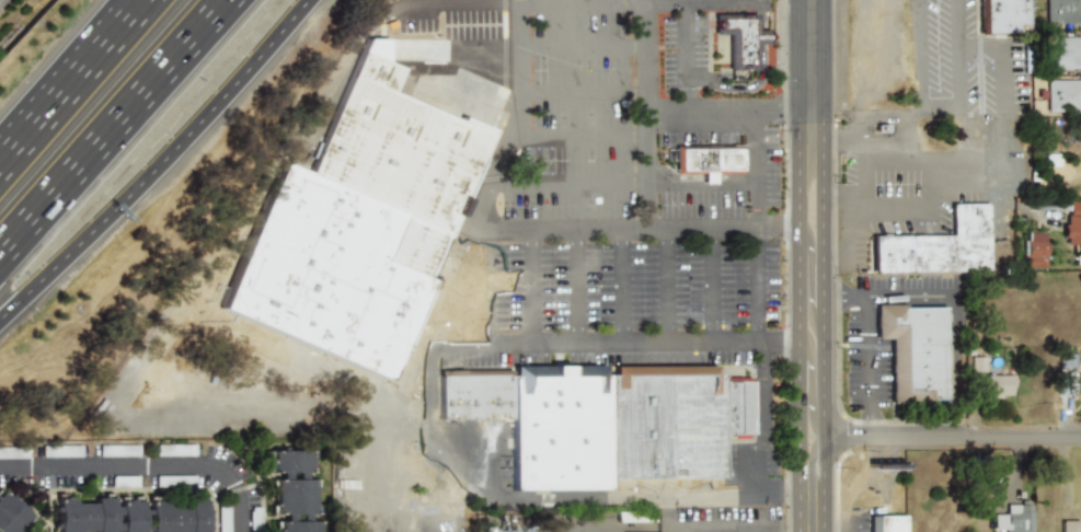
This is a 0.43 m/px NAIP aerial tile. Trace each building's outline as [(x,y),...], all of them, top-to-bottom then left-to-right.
[(1025,0),(980,0),(980,33),(1025,33),(1025,0)] [(1047,24),(1080,24),(1080,0),(1047,0),(1047,24)] [(761,26),(770,26),(770,38),(761,38),(761,50),(734,50),(734,30),(718,30),(718,9),(734,9),(761,10),(761,26)] [(1049,36),(1049,68),(1080,68),(1080,36),(1049,36)] [(365,45),(407,62),(396,85),(433,101),(441,79),(506,108),(465,197),(473,201),(438,284),(429,281),(390,374),(254,317),(243,342),(227,335),(234,317),(217,311),(285,157),(312,169),(365,45)] [(1044,112),(1080,112),(1080,80),(1044,80),(1044,112)] [(714,172),(741,172),(741,148),(677,148),(677,172),(702,172),(702,183),(714,183),(714,172)] [(871,231),(951,231),(951,200),(988,200),(988,268),(871,270),(871,231)] [(1067,242),(1080,242),(1080,203),(1067,203),(1067,242)] [(1044,267),(1044,232),(1028,232),(1028,243),(1020,243),(1020,267),(1044,267)] [(948,400),(890,401),(890,337),(875,337),(876,302),(906,302),(906,304),(946,303),(948,400)] [(1058,368),(1074,368),(1074,346),(1058,346),(1058,368)] [(515,486),(515,371),(517,371),(517,361),(609,361),(608,370),(611,370),(612,485),(515,486)] [(611,370),(618,370),(618,362),(720,361),(720,369),(727,369),(728,473),(612,474),(611,370)] [(515,371),(515,417),(444,418),(442,368),(515,367),(515,371)] [(985,398),(1012,398),(1012,375),(1002,375),(1002,368),(985,368),(985,398)] [(727,375),(756,375),(757,430),(727,429),(727,375)] [(100,445),(100,455),(137,456),(137,446),(100,445)] [(155,445),(156,456),(194,455),(194,445),(155,445)] [(24,457),(23,447),(0,448),(0,458),(24,457)] [(313,449),(269,449),(271,531),(315,531),(313,449)] [(138,477),(114,476),(114,485),(137,486),(138,477)] [(33,514),(0,490),(0,531),(20,531),(33,514)] [(142,497),(55,498),(55,531),(77,531),(94,531),(142,531),(142,497)] [(205,499),(148,499),(147,531),(205,531),(205,499)] [(1004,504),(1004,514),(992,514),(992,530),(1004,530),(1004,531),(1032,531),(1032,504),(1004,504)] [(218,531),(229,531),(229,505),(217,505),(218,531)] [(250,523),(259,523),(260,508),(251,507),(250,523)] [(904,514),(869,514),(869,531),(904,531),(904,514)] [(1061,520),(1061,531),(1080,531),(1080,520),(1061,520)]
